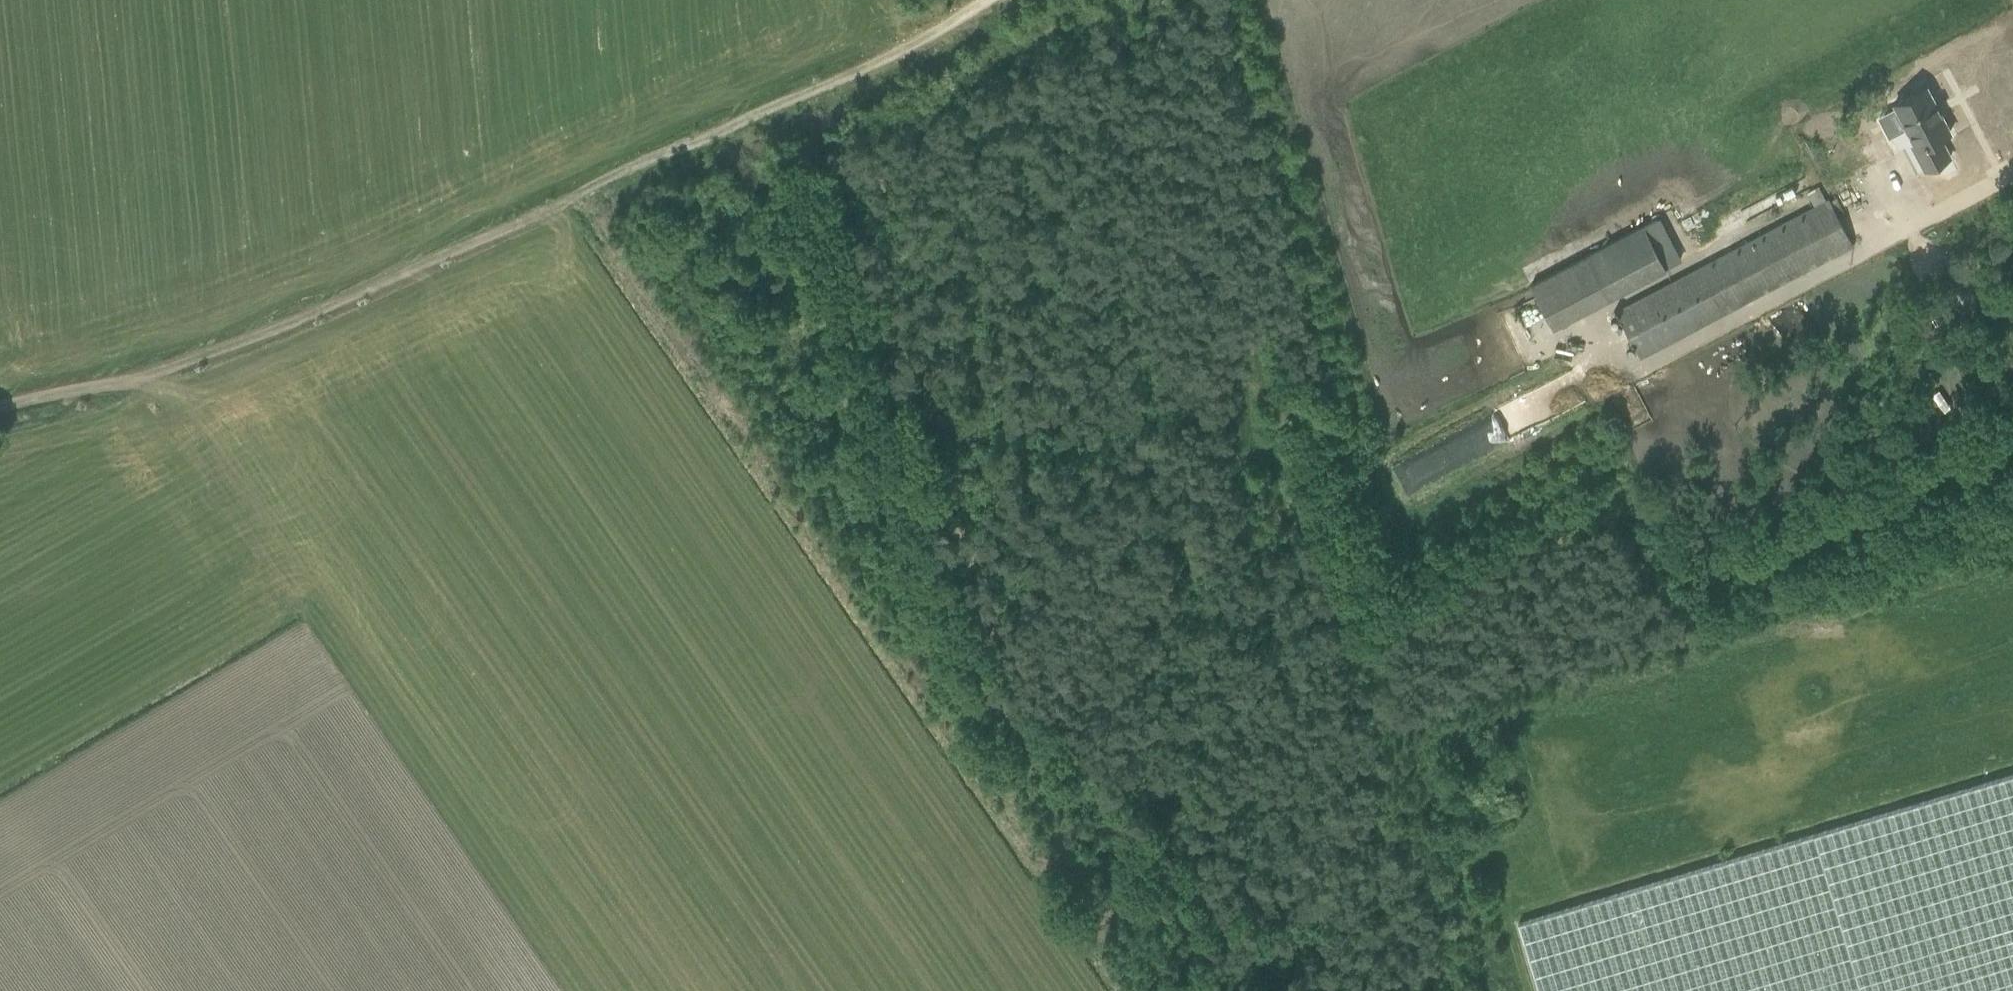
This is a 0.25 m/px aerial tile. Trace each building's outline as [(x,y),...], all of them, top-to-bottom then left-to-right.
[(1896,106),(1879,116),(1890,136),(1907,127),(1916,143),(1913,145),(1927,169),(1932,166),(1950,157),(1939,137),(1950,131),(1926,85),(1908,95),(1894,103),(1896,106)] [(1853,245),(1829,201),(1617,311),(1641,356),(1780,283),(1831,257),(1853,245)] [(1553,327),(1667,267),(1645,225),(1531,284),(1553,327)] [(1518,923),(1539,990),(2012,990),(2012,775),(1518,923)]
